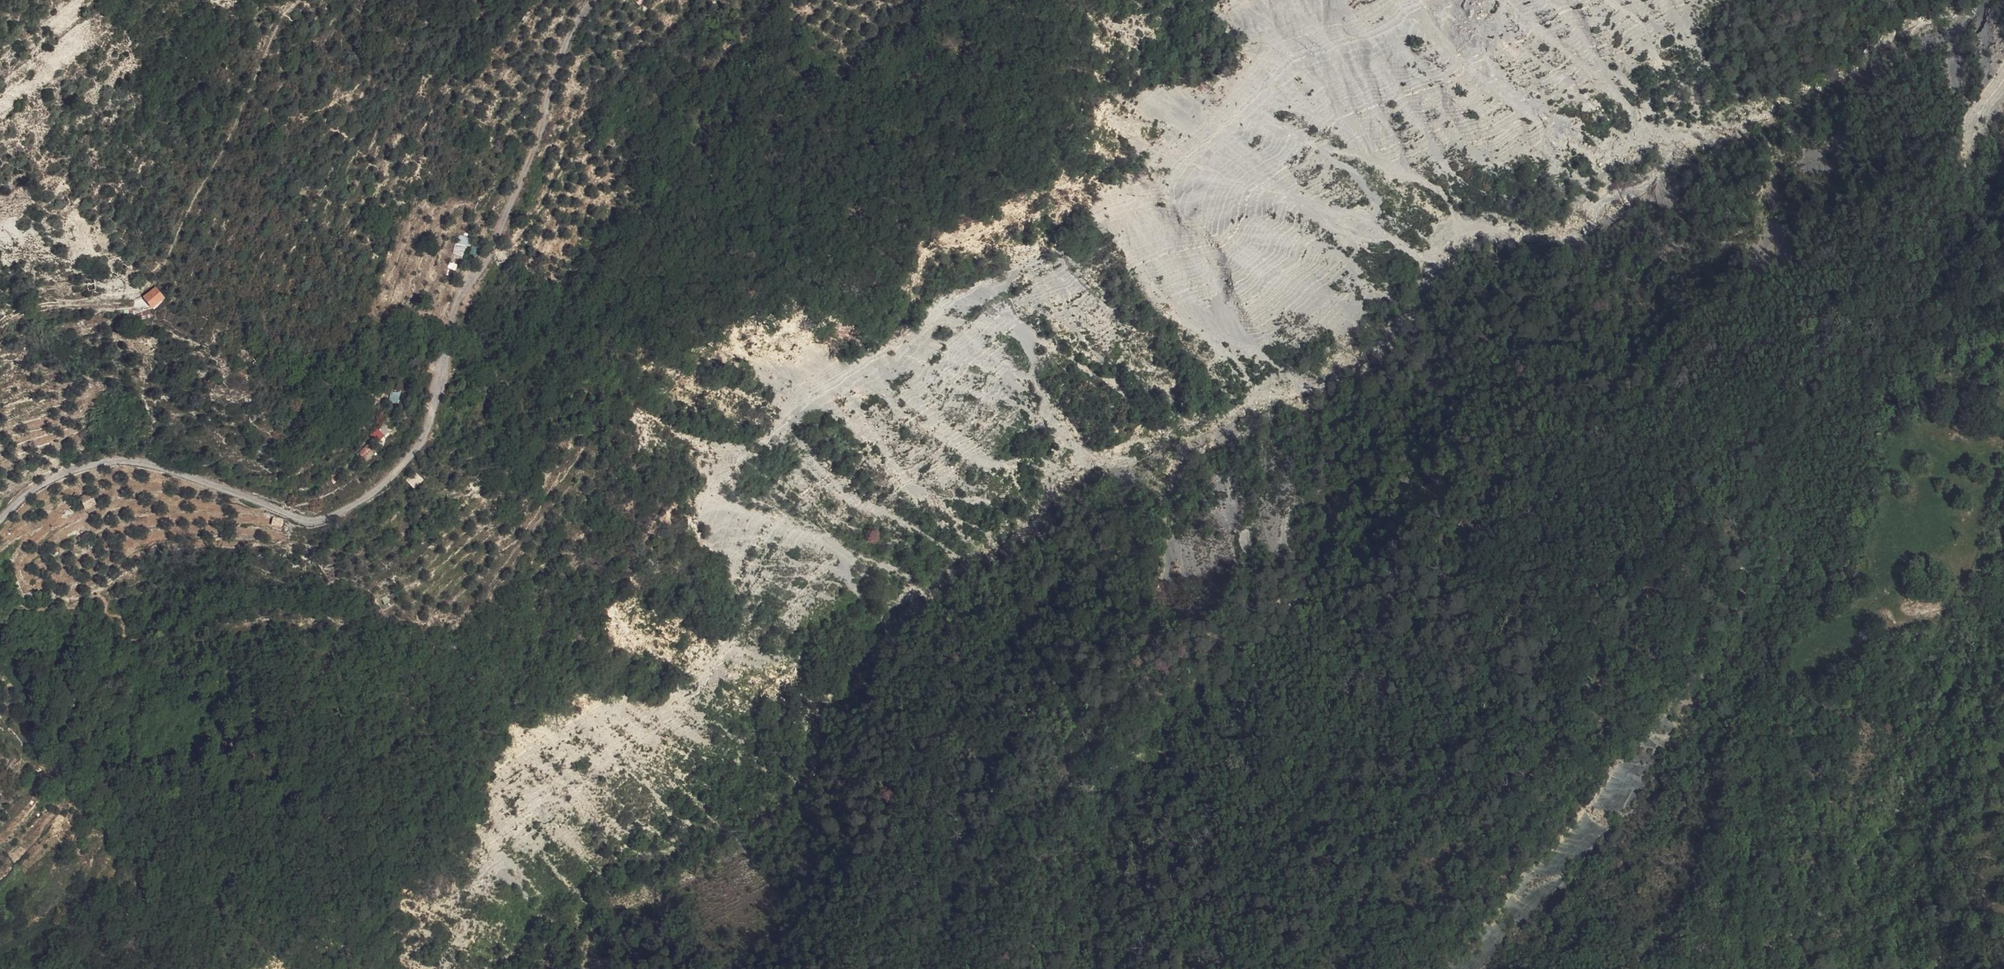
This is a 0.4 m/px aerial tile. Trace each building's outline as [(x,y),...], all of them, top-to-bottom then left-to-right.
[(459,234),(451,253),(462,258),(469,238),(459,234)] [(81,287),(88,286),(95,285),(94,278),(80,277),(81,287)] [(143,294),(152,307),(166,298),(156,284),(143,294)] [(135,308),(136,315),(151,315),(150,306),(135,308)] [(378,429),(371,434),(376,442),(384,437),(378,429)] [(418,471),(406,478),(413,488),(424,481),(418,471)] [(89,499),(82,490),(73,496),(79,505),(89,499)]
